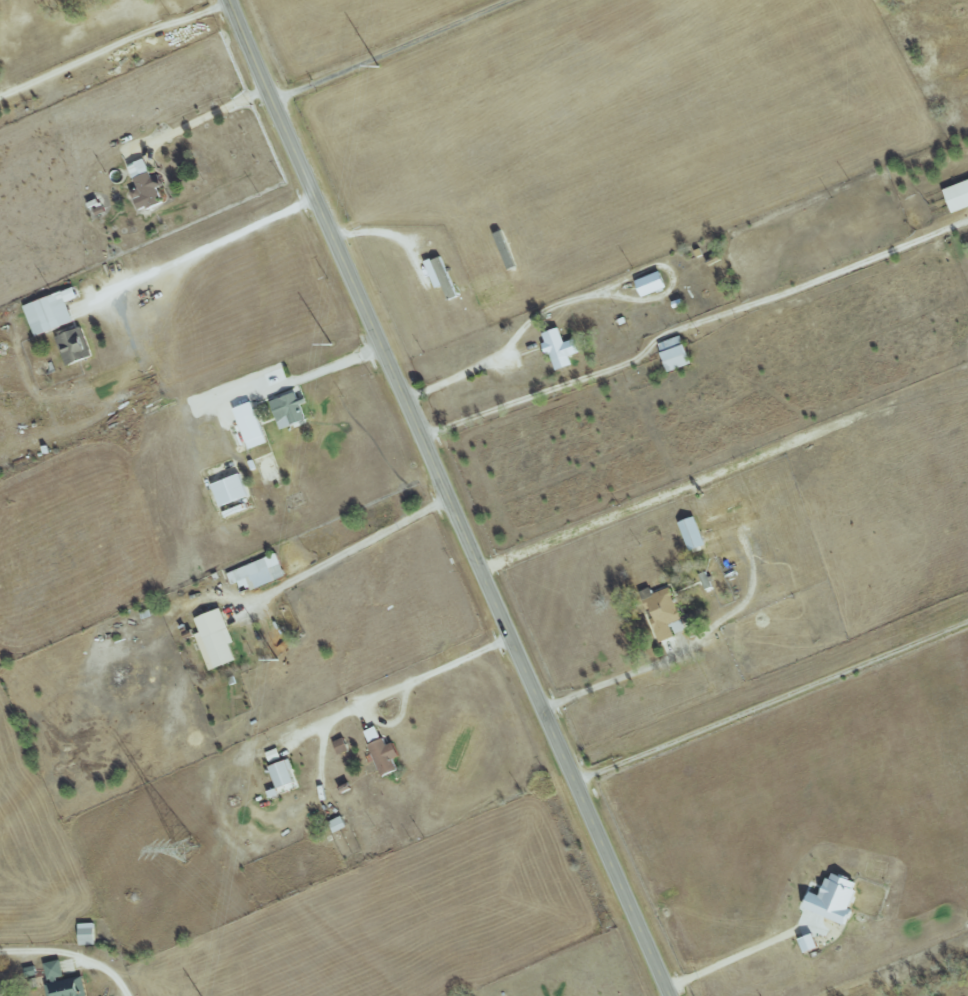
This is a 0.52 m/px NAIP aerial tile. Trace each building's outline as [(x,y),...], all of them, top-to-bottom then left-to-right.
[(140,212),(164,203),(158,186),(164,184),(160,174),(153,177),(146,159),(129,165),(139,190),(133,192),(140,212)] [(945,190),(954,213),(967,208),(967,181),(945,190)] [(435,289),(445,286),(449,300),(457,298),(444,256),(426,261),(435,289)] [(669,288),(662,271),(637,280),(643,297),(669,288)] [(36,337),(74,322),(67,302),(78,298),(74,287),(24,306),(36,337)] [(543,334),(546,343),(543,344),(547,355),(551,354),(557,371),(574,365),(571,356),(581,353),(576,338),(565,342),(560,328),(543,334)] [(668,372),(692,364),(683,335),(659,343),(668,372)] [(268,442),(252,402),(234,409),(250,450),(268,442)] [(213,485),(222,507),(250,497),(241,474),(213,485)] [(705,547),(697,517),(681,521),(688,552),(705,547)] [(227,573),(232,585),(239,582),(241,588),(249,585),(251,591),(287,577),(277,554),(227,573)] [(653,594),(651,588),(641,592),(660,643),(676,637),(674,633),(687,629),(671,587),(653,594)] [(195,618),(201,633),(200,634),(206,650),(203,651),(210,671),(237,661),(231,644),(234,643),(222,609),(195,618)] [(370,743),(382,738),(377,727),(365,732),(370,743)] [(339,755),(349,750),(344,738),(334,743),(339,755)] [(399,770),(394,759),(401,757),(395,743),(388,746),(385,738),(369,745),(373,754),(366,757),(373,774),(381,771),(383,777),(399,770)] [(278,790),(298,783),(289,760),(270,767),(278,790)] [(329,822),(335,834),(348,828),(343,816),(329,822)] [(804,908),(849,926),(855,910),(850,908),(860,882),(832,871),(822,896),(810,891),(804,908)] [(96,945),(95,923),(79,923),(80,945),(96,945)] [(801,939),(806,953),(820,947),(815,934),(801,939)] [(83,975),(65,979),(61,960),(45,963),(49,985),(47,985),(49,995),(87,995),(83,975)]
